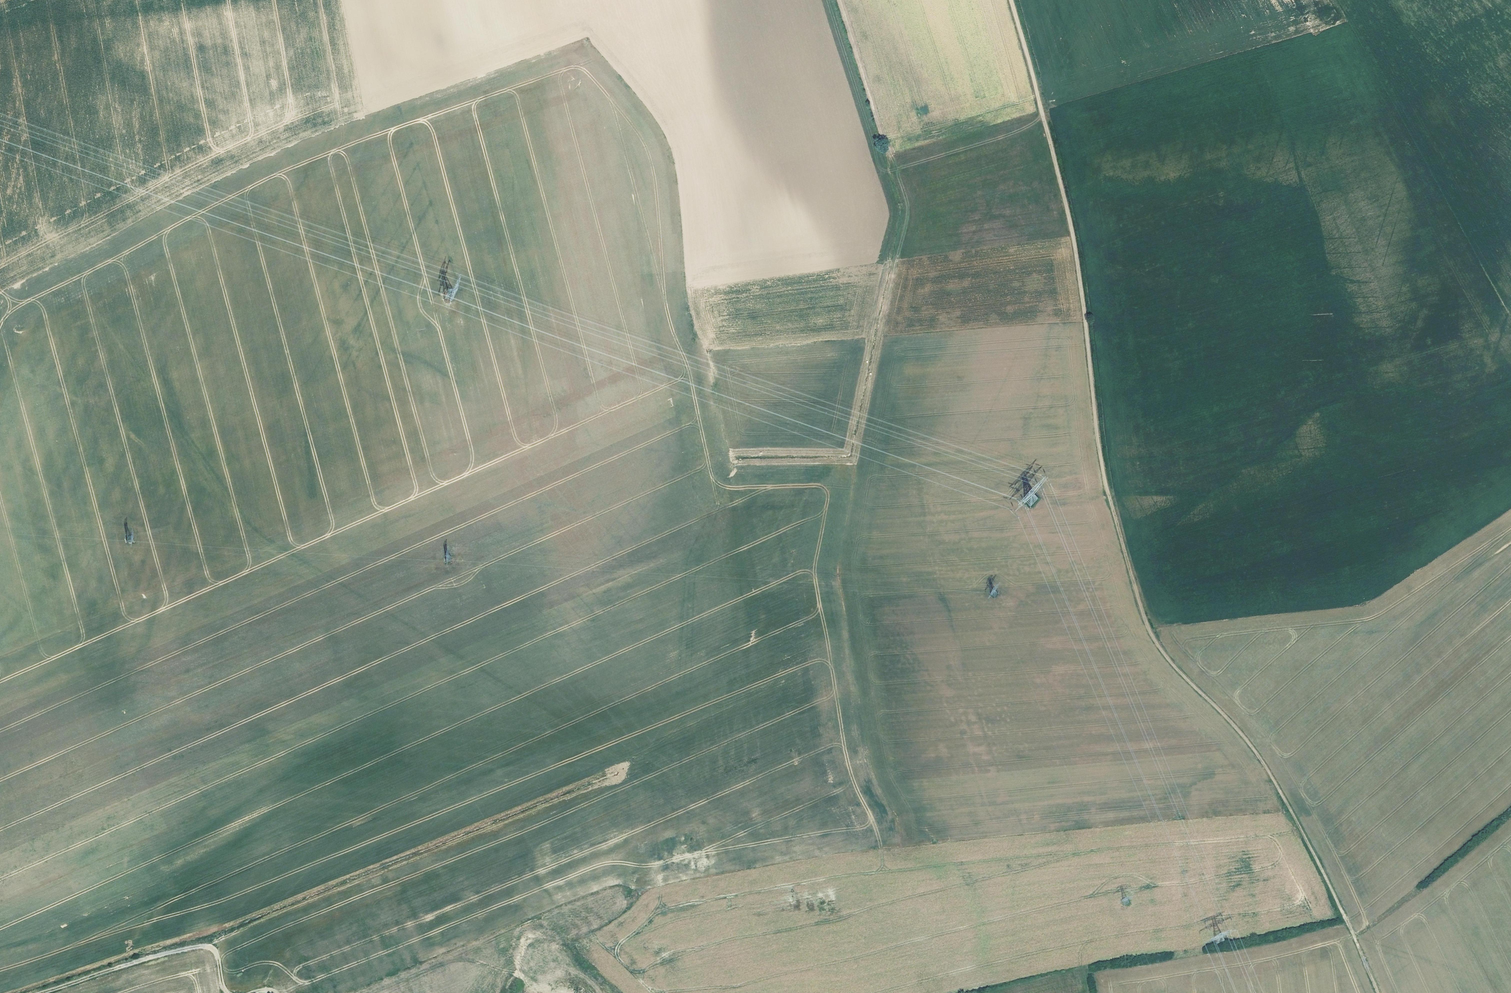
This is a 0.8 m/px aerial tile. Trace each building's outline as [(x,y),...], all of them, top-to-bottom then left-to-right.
[(1009,154),(1008,148),(998,149),(999,158),(1008,157),(1008,154),(1009,154)]
